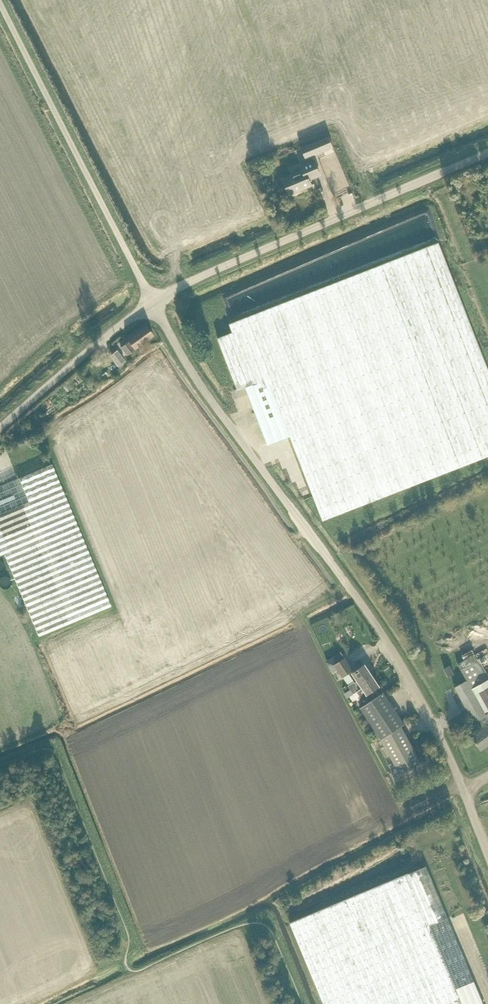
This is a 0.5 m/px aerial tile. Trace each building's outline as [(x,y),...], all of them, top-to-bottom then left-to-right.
[(328,136),(301,147),(306,159),(333,148),(328,136)] [(320,173),(314,160),(300,166),(302,171),(283,179),(290,195),(312,185),(308,176),(312,174),(313,176),(320,173)] [(487,456),(487,370),(466,312),(438,242),(229,324),(232,332),(231,333),(218,338),(237,389),(245,386),(268,445),(290,436),(323,520),(487,456)] [(150,338),(153,335),(147,328),(144,330),(143,327),(127,339),(129,341),(121,347),(126,355),(150,338)] [(117,366),(124,360),(122,358),(116,350),(109,356),(117,366)] [(4,553),(39,636),(111,606),(62,488),(61,488),(51,464),(0,485),(0,555),(4,553)] [(332,625),(329,619),(319,625),(322,631),(332,625)] [(349,636),(351,631),(349,630),(351,625),(348,624),(347,629),(345,628),(343,634),(349,636)] [(474,718),(487,712),(487,710),(487,708),(487,707),(487,668),(476,644),(465,650),(468,655),(459,659),(467,676),(456,682),(474,718)] [(335,664),(334,664),(337,668),(343,677),(343,676),(348,673),(353,670),(344,658),(335,664)] [(348,685),(351,689),(372,675),(365,664),(352,673),(357,681),(354,683),(354,682),(348,685)] [(448,676),(454,673),(449,665),(444,668),(448,676)] [(359,699),(362,704),(378,693),(375,688),(379,686),(372,675),(351,689),(344,694),(347,698),(353,694),(353,693),(356,691),(360,696),(359,699)] [(381,739),(396,767),(391,770),(394,777),(400,774),(421,762),(403,729),(401,726),(404,723),(383,692),(379,695),(378,693),(362,704),(363,706),(360,707),(381,739)] [(471,737),(481,750),(487,745),(487,725),(484,728),(471,737)] [(324,1003),(484,1003),(426,866),(290,923),(324,1003)]
